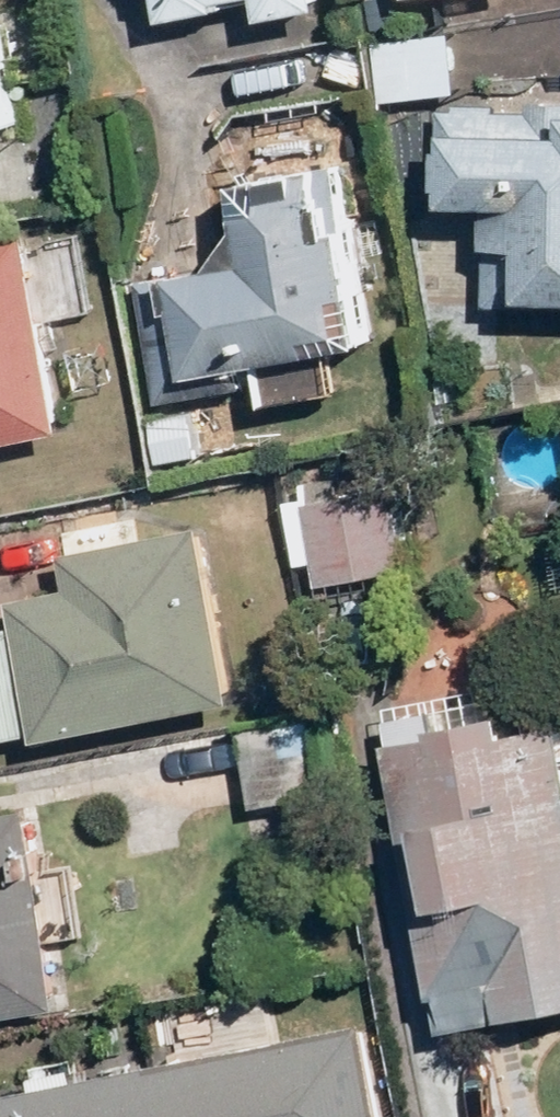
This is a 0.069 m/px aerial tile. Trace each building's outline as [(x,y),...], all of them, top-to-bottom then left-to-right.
[(164,16),(251,0),(162,0),(164,16)] [(325,0),(263,0),(266,15),(326,4),(325,0)] [(448,108),(447,202),(493,202),(492,305),(559,305),(559,108),(448,108)] [(373,341),(342,160),(238,178),(252,260),(175,273),(178,290),(145,296),(163,401),(251,386),(247,363),(373,341)] [(0,239),(0,445),(69,432),(30,233),(0,239)] [(207,451),(198,408),(156,416),(164,459),(207,451)] [(421,559),(402,482),(314,502),(332,579),(421,559)] [(79,585),(17,597),(44,737),(244,698),(209,522),(72,549),(79,585)] [(520,726),(516,706),(442,719),(443,728),(393,737),(436,973),(500,1009),(559,999),(559,718),(520,726)] [(328,719),(249,736),(263,804),(306,795),(313,825),(349,818),(328,719)] [(70,1002),(35,805),(0,812),(0,1015),(70,1002)] [(0,1089),(0,1116),(385,1116),(365,1018),(0,1089)]
